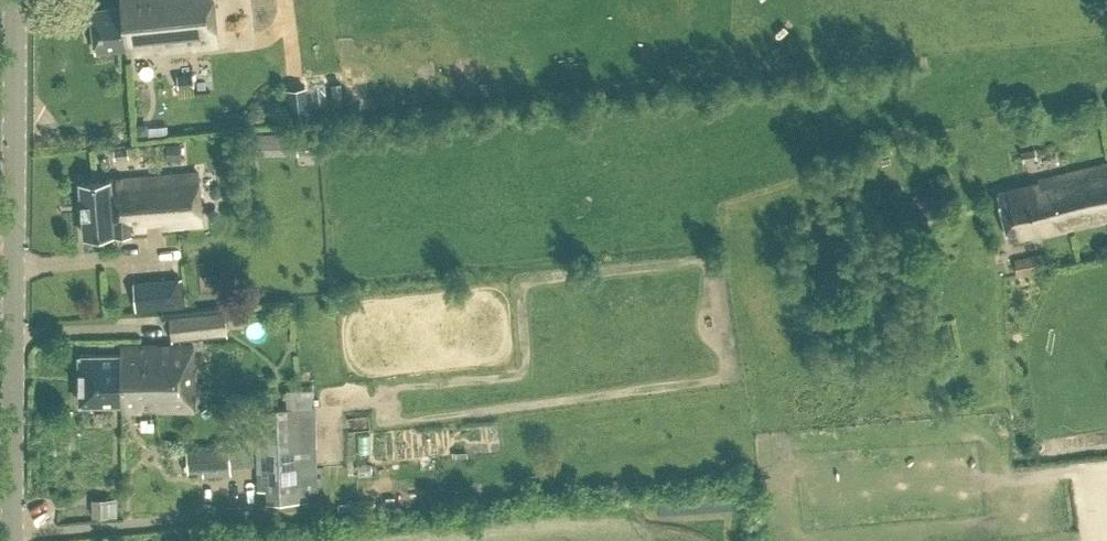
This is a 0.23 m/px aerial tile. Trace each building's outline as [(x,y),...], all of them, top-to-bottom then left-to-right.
[(126,53),(216,44),(212,0),(120,0),(121,2),(90,6),(95,50),(125,46),(126,53)] [(193,71),(177,73),(178,85),(194,84),(193,71)] [(148,120),(137,121),(137,132),(149,131),(148,120)] [(220,138),(216,147),(222,154),(232,153),(235,144),(229,136),(220,138)] [(166,141),(167,158),(182,157),(181,140),(166,141)] [(128,144),(113,146),(115,157),(130,154),(128,144)] [(1035,146),(1021,149),(1023,159),(1037,156),(1035,146)] [(1106,218),(1106,162),(1036,177),(1037,182),(998,190),(1007,234),(1038,227),(1039,233),(1072,226),(1070,218),(1086,214),(1087,222),(1106,218)] [(201,222),(196,170),(80,181),(84,233),(147,227),(146,219),(161,218),(162,226),(201,222)] [(1014,258),(1017,270),(1045,265),(1042,252),(1014,258)] [(1095,297),(1106,314),(1106,313),(1106,290),(1095,297)] [(226,333),(224,306),(163,312),(164,320),(171,319),(173,338),(226,333)] [(160,345),(124,346),(123,409),(139,409),(139,404),(153,404),(157,409),(156,362),(160,362),(160,345)] [(193,345),(160,345),(161,363),(156,363),(157,409),(194,409),(193,345)] [(122,409),(123,409),(124,346),(123,346),(123,354),(80,354),(81,403),(122,402),(122,409)] [(255,405),(256,445),(256,451),(278,450),(279,479),(257,480),(258,488),(267,487),(303,486),(303,484),(300,404),(286,404),(255,405)] [(254,424),(238,424),(226,424),(226,440),(254,440),(254,424)] [(186,449),(187,473),(198,472),(197,467),(204,467),(204,471),(230,470),(229,463),(242,462),(241,446),(186,449)] [(93,513),(117,513),(117,496),(93,496),(93,513)] [(54,501),(54,513),(76,514),(76,501),(54,501)] [(215,533),(215,540),(228,540),(228,532),(215,533)]
